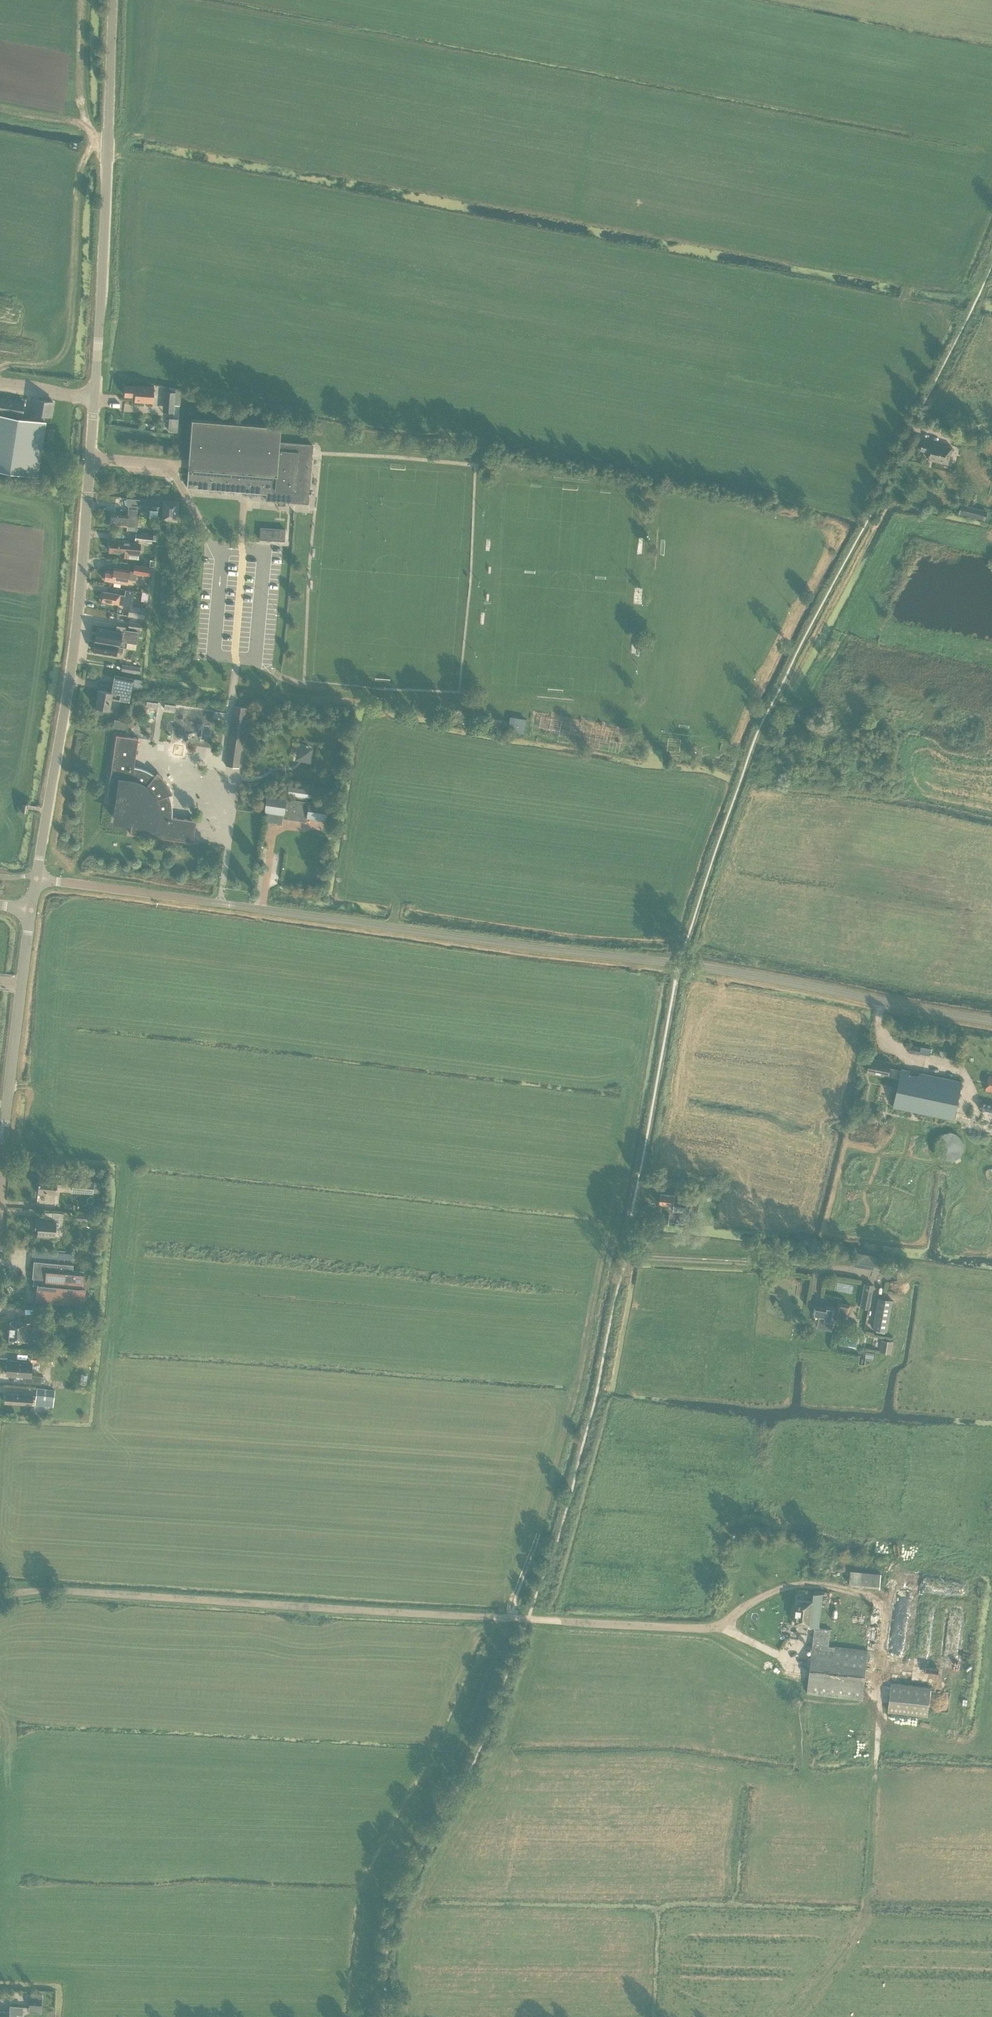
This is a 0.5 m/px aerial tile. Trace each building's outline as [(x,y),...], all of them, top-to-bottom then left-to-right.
[(141,386),(142,387),(125,386),(124,396),(135,397),(134,401),(152,402),(153,387),(141,386)] [(174,412),(174,404),(175,391),(165,391),(164,412),(174,412)] [(22,416),(24,402),(0,398),(0,413),(22,416)] [(30,419),(44,421),(45,414),(51,416),(54,402),(33,399),(30,419)] [(37,475),(45,422),(0,414),(0,469),(37,475)] [(187,487),(266,493),(266,499),(308,503),(313,444),(283,442),(284,427),(192,419),(188,468),(189,468),(187,487)] [(952,448),(923,441),(920,450),(930,452),(928,459),(949,464),(952,448)] [(126,498),(126,506),(137,506),(137,498),(126,498)] [(157,519),(159,500),(140,498),(139,508),(153,510),(153,519),(157,519)] [(178,501),(164,500),(163,518),(176,519),(178,501)] [(987,513),(982,511),(961,506),(959,513),(985,520),(987,513)] [(127,526),(127,527),(127,529),(132,529),(132,527),(138,527),(138,515),(137,515),(138,507),(128,507),(128,515),(111,513),(110,524),(127,526)] [(260,527),(259,539),(284,541),(285,529),(260,527)] [(135,541),(152,542),(152,540),(156,540),(157,531),(149,531),(148,532),(135,531),(135,541)] [(108,549),(109,549),(109,552),(121,552),(121,556),(139,558),(141,542),(110,539),(109,546),(108,546),(108,549)] [(275,547),(266,547),(265,556),(274,556),(275,547)] [(114,568),(113,572),(106,570),(105,579),(121,582),(127,583),(128,579),(136,580),(137,574),(150,576),(152,567),(135,564),(133,571),(114,568)] [(120,594),(103,591),(101,601),(118,604),(130,605),(132,606),(134,591),(126,590),(125,595),(120,594)] [(132,606),(130,605),(128,615),(144,618),(145,608),(132,606)] [(145,624),(129,622),(128,627),(144,630),(145,624)] [(120,641),(127,642),(136,644),(138,631),(125,629),(125,627),(117,626),(116,630),(97,627),(95,640),(120,644),(120,641)] [(95,640),(93,651),(116,655),(117,652),(122,652),(123,647),(126,648),(127,642),(120,641),(120,644),(95,640)] [(121,670),(140,673),(141,666),(122,663),(121,670)] [(111,692),(98,689),(95,706),(109,709),(111,698),(128,701),(132,678),(114,675),(111,692)] [(147,700),(145,708),(157,710),(158,702),(147,700)] [(163,710),(174,711),(175,704),(164,703),(163,710)] [(234,705),(226,765),(238,767),(247,707),(234,705)] [(225,720),(224,711),(213,711),(213,720),(225,720)] [(208,746),(210,713),(204,713),(204,721),(189,721),(188,745),(208,746)] [(116,734),(106,802),(116,803),(115,816),(115,817),(115,820),(118,820),(118,821),(131,823),(130,833),(193,842),(196,820),(172,817),(172,813),(172,805),(169,794),(172,793),(169,787),(167,783),(162,777),(156,772),(154,775),(148,771),(145,769),(141,768),(134,766),(138,738),(116,734)] [(328,804),(306,801),(306,798),(310,798),(312,789),(288,786),(287,795),(293,795),(292,799),(266,795),(264,811),(283,814),(282,818),(306,821),(306,818),(325,820),(328,804)] [(908,1052),(930,1056),(931,1048),(910,1044),(908,1052)] [(891,1062),(870,1057),(867,1071),(888,1076),(899,1078),(893,1106),(953,1119),(962,1082),(901,1069),(901,1070),(890,1067),(891,1062)] [(976,1099),(969,1129),(991,1134),(991,1102),(976,1099)] [(943,1134),(937,1139),(936,1147),(939,1154),(945,1159),(953,1159),(959,1155),(963,1149),(962,1141),(957,1135),(950,1132),(943,1134)] [(57,1179),(39,1178),(37,1201),(55,1202),(56,1186),(64,1187),(64,1181),(57,1180),(57,1179)] [(71,1191),(93,1193),(94,1180),(72,1178),(71,1191)] [(673,1211),(690,1212),(692,1194),(675,1193),(675,1196),(660,1194),(659,1205),(674,1207),(673,1211)] [(55,1225),(60,1226),(63,1226),(64,1213),(42,1211),(41,1218),(36,1218),(35,1227),(38,1227),(37,1235),(54,1237),(55,1225)] [(669,1224),(670,1214),(655,1212),(654,1222),(669,1224)] [(884,1258),(876,1257),(877,1255),(856,1252),(854,1265),(874,1268),(883,1269),(884,1258)] [(73,1264),(33,1261),(33,1270),(34,1270),(33,1284),(37,1285),(36,1300),(84,1304),(85,1288),(82,1288),(84,1270),(73,1269),(73,1264)] [(860,1307),(869,1308),(874,1284),(864,1283),(860,1307)] [(874,1329),(886,1332),(892,1301),(881,1299),(879,1310),(877,1310),(874,1329)] [(85,1313),(92,1314),(93,1303),(87,1302),(85,1313)] [(850,1305),(839,1303),(838,1308),(826,1305),(825,1308),(817,1306),(815,1315),(823,1317),(823,1320),(824,1321),(823,1324),(831,1326),(832,1323),(833,1318),(847,1321),(850,1305)] [(47,1325),(59,1326),(60,1310),(49,1309),(47,1325)] [(9,1340),(27,1341),(27,1343),(36,1344),(36,1339),(39,1339),(40,1327),(29,1326),(29,1322),(10,1321),(9,1340)] [(880,1352),(892,1353),(893,1341),(881,1340),(880,1352)] [(32,1357),(31,1360),(40,1361),(41,1352),(32,1352),(32,1357)] [(7,1360),(6,1374),(25,1375),(25,1382),(41,1383),(42,1376),(31,1375),(31,1363),(26,1363),(26,1362),(7,1360)] [(36,1400),(54,1401),(55,1389),(37,1388),(36,1400)] [(5,1392),(4,1402),(21,1404),(21,1403),(32,1404),(33,1394),(22,1393),(22,1394),(5,1392)] [(878,1542),(876,1552),(888,1554),(890,1544),(878,1542)] [(851,1570),(850,1583),(860,1583),(861,1579),(869,1580),(869,1584),(880,1585),(881,1572),(851,1570)] [(933,1585),(897,1583),(897,1596),(933,1597),(933,1585)] [(862,1699),(868,1650),(829,1646),(831,1629),(821,1628),(821,1626),(820,1626),(823,1594),(825,1594),(825,1592),(814,1591),(813,1601),(798,1599),(795,1622),(809,1624),(808,1627),(814,1628),(807,1693),(862,1699)] [(858,1622),(867,1622),(867,1609),(859,1609),(858,1622)] [(902,1657),(905,1637),(898,1636),(895,1656),(902,1657)] [(888,1711),(928,1716),(931,1689),(891,1684),(888,1711)] [(30,1993),(30,1998),(29,2006),(41,2007),(42,1994),(30,1993)] [(16,2014),(22,2015),(23,2007),(9,2006),(9,2012),(0,2011),(0,2016),(16,2016),(16,2014)]
